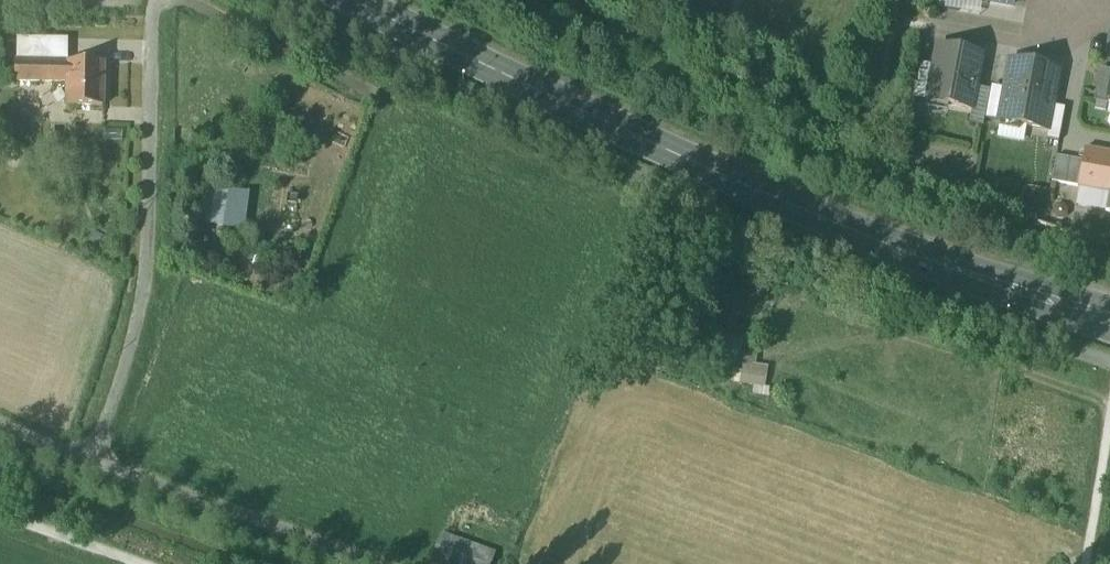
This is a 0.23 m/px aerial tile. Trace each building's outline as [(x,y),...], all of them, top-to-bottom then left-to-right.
[(961,0),(947,0),(945,10),(959,12),(961,0)] [(959,12),(980,16),(983,1),(976,0),(961,0),(959,12)] [(982,57),(938,49),(934,67),(931,88),(928,102),(972,111),(972,109),(976,89),(982,57)] [(103,64),(68,65),(68,108),(104,107),(103,64)] [(920,65),(916,85),(931,88),(934,67),(920,65)] [(1060,76),(1013,68),(1002,128),(1049,136),(1060,76)] [(1109,96),(1109,71),(1100,69),(1096,93),(1109,96)] [(928,102),(931,88),(916,85),(914,100),(928,102)] [(976,89),(972,109),(986,112),(990,91),(976,89)] [(1096,93),(1094,102),(1109,105),(1109,99),(1109,96),(1096,93)] [(986,112),(972,109),(972,111),(970,124),(983,127),(986,112)] [(1079,207),(1109,212),(1109,160),(1087,156),(1079,207)] [(203,227),(228,227),(228,187),(204,186),(203,227)] [(1042,211),(1045,191),(1032,189),(1029,208),(1042,211)] [(746,361),(743,384),(766,388),(770,364),(746,361)] [(436,559),(452,563),(487,563),(492,550),(444,534),(436,559)]
